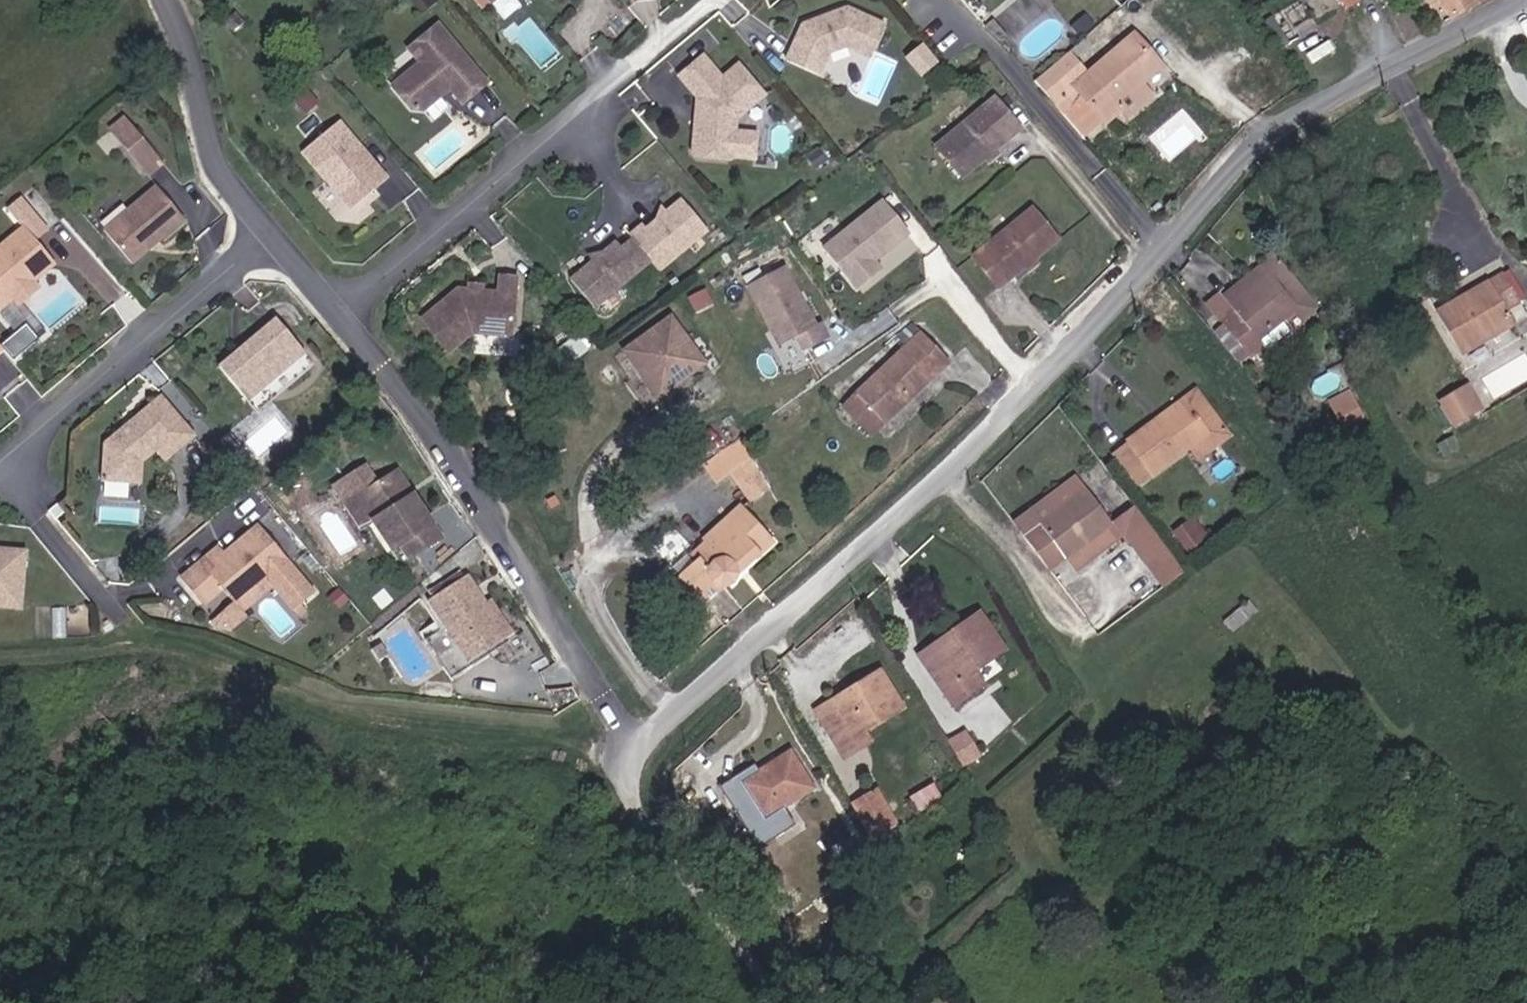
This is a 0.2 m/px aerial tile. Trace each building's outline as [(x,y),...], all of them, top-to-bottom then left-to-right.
[(492,9),(504,0),(485,0),(492,9)] [(1471,0),(1435,0),(1448,22),(1474,7),(1471,0)] [(891,43),(853,25),(816,38),(812,46),(807,44),(792,77),(824,92),(833,65),(852,58),(852,64),(876,75),(891,43)] [(413,118),(426,119),(452,96),(464,111),(489,91),(440,31),(409,56),(421,70),(394,93),(413,118)] [(924,41),(906,55),(923,75),(940,61),(924,41)] [(1082,61),(1047,85),(1063,105),(1083,90),(1114,128),(1132,115),(1126,108),(1155,87),(1171,74),(1148,43),(1099,80),(1082,61)] [(694,164),(699,168),(732,171),(738,133),(768,111),(742,78),(725,91),(708,68),(684,86),(701,108),(694,164)] [(1126,108),(1132,115),(1138,124),(1167,102),(1155,87),(1126,108)] [(1101,137),(1114,128),(1083,90),(1063,105),(1070,113),(1077,108),(1101,137)] [(1007,108),(947,162),(972,192),(1032,141),(1007,108)] [(148,175),(166,162),(129,112),(111,125),(148,175)] [(339,124),(304,152),(354,215),(389,187),(339,124)] [(97,147),(115,168),(130,155),(113,134),(97,147)] [(150,179),(130,155),(115,168),(134,191),(150,179)] [(152,194),(107,234),(113,241),(159,202),(152,194)] [(25,232),(0,253),(0,306),(4,311),(20,298),(26,304),(41,291),(36,285),(27,275),(48,259),(36,245),(49,233),(22,202),(9,215),(25,232)] [(113,241),(133,267),(181,228),(159,202),(113,241)] [(709,240),(683,210),(647,239),(644,235),(623,258),(617,253),(572,291),(595,318),(652,271),(660,281),(709,240)] [(890,274),(919,251),(892,218),(833,265),(866,307),(891,286),(881,275),(887,270),(890,274)] [(1040,222),(982,273),(1008,305),(1066,255),(1040,222)] [(48,259),(27,275),(36,285),(56,268),(48,259)] [(1201,301),(1222,328),(1238,316),(1234,308),(1273,281),(1298,316),(1310,308),(1276,259),(1223,294),(1218,290),(1201,301)] [(1464,295),(1430,312),(1454,356),(1509,328),(1500,311),(1516,303),(1501,275),(1485,283),(1488,290),(1468,301),(1464,295)] [(823,339),(792,280),(755,299),(787,360),(804,351),(811,365),(835,352),(827,337),(823,339)] [(1256,345),(1298,316),(1273,281),(1234,308),(1238,316),(1222,328),(1250,363),(1262,354),(1256,345)] [(518,288),(500,286),(499,302),(461,296),(427,330),(455,361),(473,343),(512,347),(518,288)] [(276,323),(264,332),(280,353),(291,342),(276,323)] [(712,375),(680,326),(631,359),(663,407),(712,375)] [(1262,354),(1288,339),(1281,328),(1256,345),(1262,354)] [(218,372),(247,406),(304,358),(291,342),(280,353),(264,332),(218,372)] [(10,350),(0,337),(0,358),(10,350)] [(958,386),(929,354),(861,415),(891,446),(958,386)] [(315,372),(304,358),(247,406),(258,419),(315,372)] [(1439,398),(1454,425),(1486,408),(1470,380),(1439,398)] [(1327,398),(1343,428),(1365,417),(1350,386),(1327,398)] [(1231,434),(1200,392),(1160,422),(1165,429),(1194,408),(1212,432),(1215,436),(1196,449),(1201,456),(1231,434)] [(164,465),(195,438),(160,398),(102,447),(100,489),(129,494),(131,462),(148,447),(154,454),(164,465)] [(1215,436),(1212,432),(1194,408),(1165,429),(1160,422),(1132,442),(1157,476),(1196,449),(1215,436)] [(891,446),(861,415),(848,427),(877,459),(891,446)] [(1146,485),(1157,476),(1132,442),(1120,451),(1146,485)] [(141,466),(154,454),(148,447),(131,462),(129,494),(139,495),(141,466)] [(707,473),(720,492),(733,484),(757,469),(747,447),(707,473)] [(775,504),(757,469),(733,484),(753,516),(775,504)] [(399,547),(409,560),(441,541),(398,477),(355,501),(372,527),(392,553),(399,547)] [(1019,540),(1027,550),(1092,498),(1084,488),(1019,540)] [(1118,530),(1092,498),(1027,550),(1054,583),(1075,566),(1118,530)] [(360,535),(372,527),(355,501),(343,510),(360,535)] [(1142,511),(1118,530),(1128,541),(1131,539),(1172,591),(1192,575),(1142,511)] [(1199,522),(1193,526),(1207,544),(1212,539),(1199,522)] [(1196,552),(1207,544),(1193,526),(1183,535),(1196,552)] [(309,601),(262,530),(214,562),(210,556),(180,576),(196,600),(217,586),(229,604),(259,584),(263,581),(286,616),(309,601)] [(1083,577),(1128,541),(1118,530),(1075,566),(1083,577)] [(689,586),(695,592),(679,608),(696,626),(709,613),(717,621),(719,619),(723,623),(733,614),(738,609),(733,604),(770,570),(737,535),(703,566),(706,570),(689,586)] [(25,557),(26,550),(0,549),(0,556),(25,557)] [(22,607),(25,557),(0,556),(0,606),(22,607)] [(416,599),(434,628),(417,638),(438,672),(503,631),(483,599),(477,603),(459,573),(416,599)] [(695,592),(689,586),(685,580),(668,596),(679,608),(695,592)] [(264,591),(259,584),(229,604),(234,612),(264,591)] [(220,627),(237,616),(234,612),(229,604),(203,622),(220,627)] [(703,634),(717,621),(709,613),(696,626),(703,634)] [(978,684),(1012,664),(989,626),(960,644),(965,652),(939,668),(957,696),(948,701),(957,717),(987,699),(978,684)] [(939,668),(965,652),(960,644),(925,666),(948,701),(957,696),(939,668)] [(821,720),(845,758),(859,749),(911,717),(885,679),(821,720)] [(987,764),(974,742),(956,752),(970,775),(987,764)] [(867,761),(859,749),(845,758),(853,770),(867,761)] [(756,802),(777,833),(824,803),(803,771),(756,802)] [(940,796),(919,808),(929,824),(949,812),(940,796)] [(884,802),(861,816),(881,848),(905,835),(884,802)]
